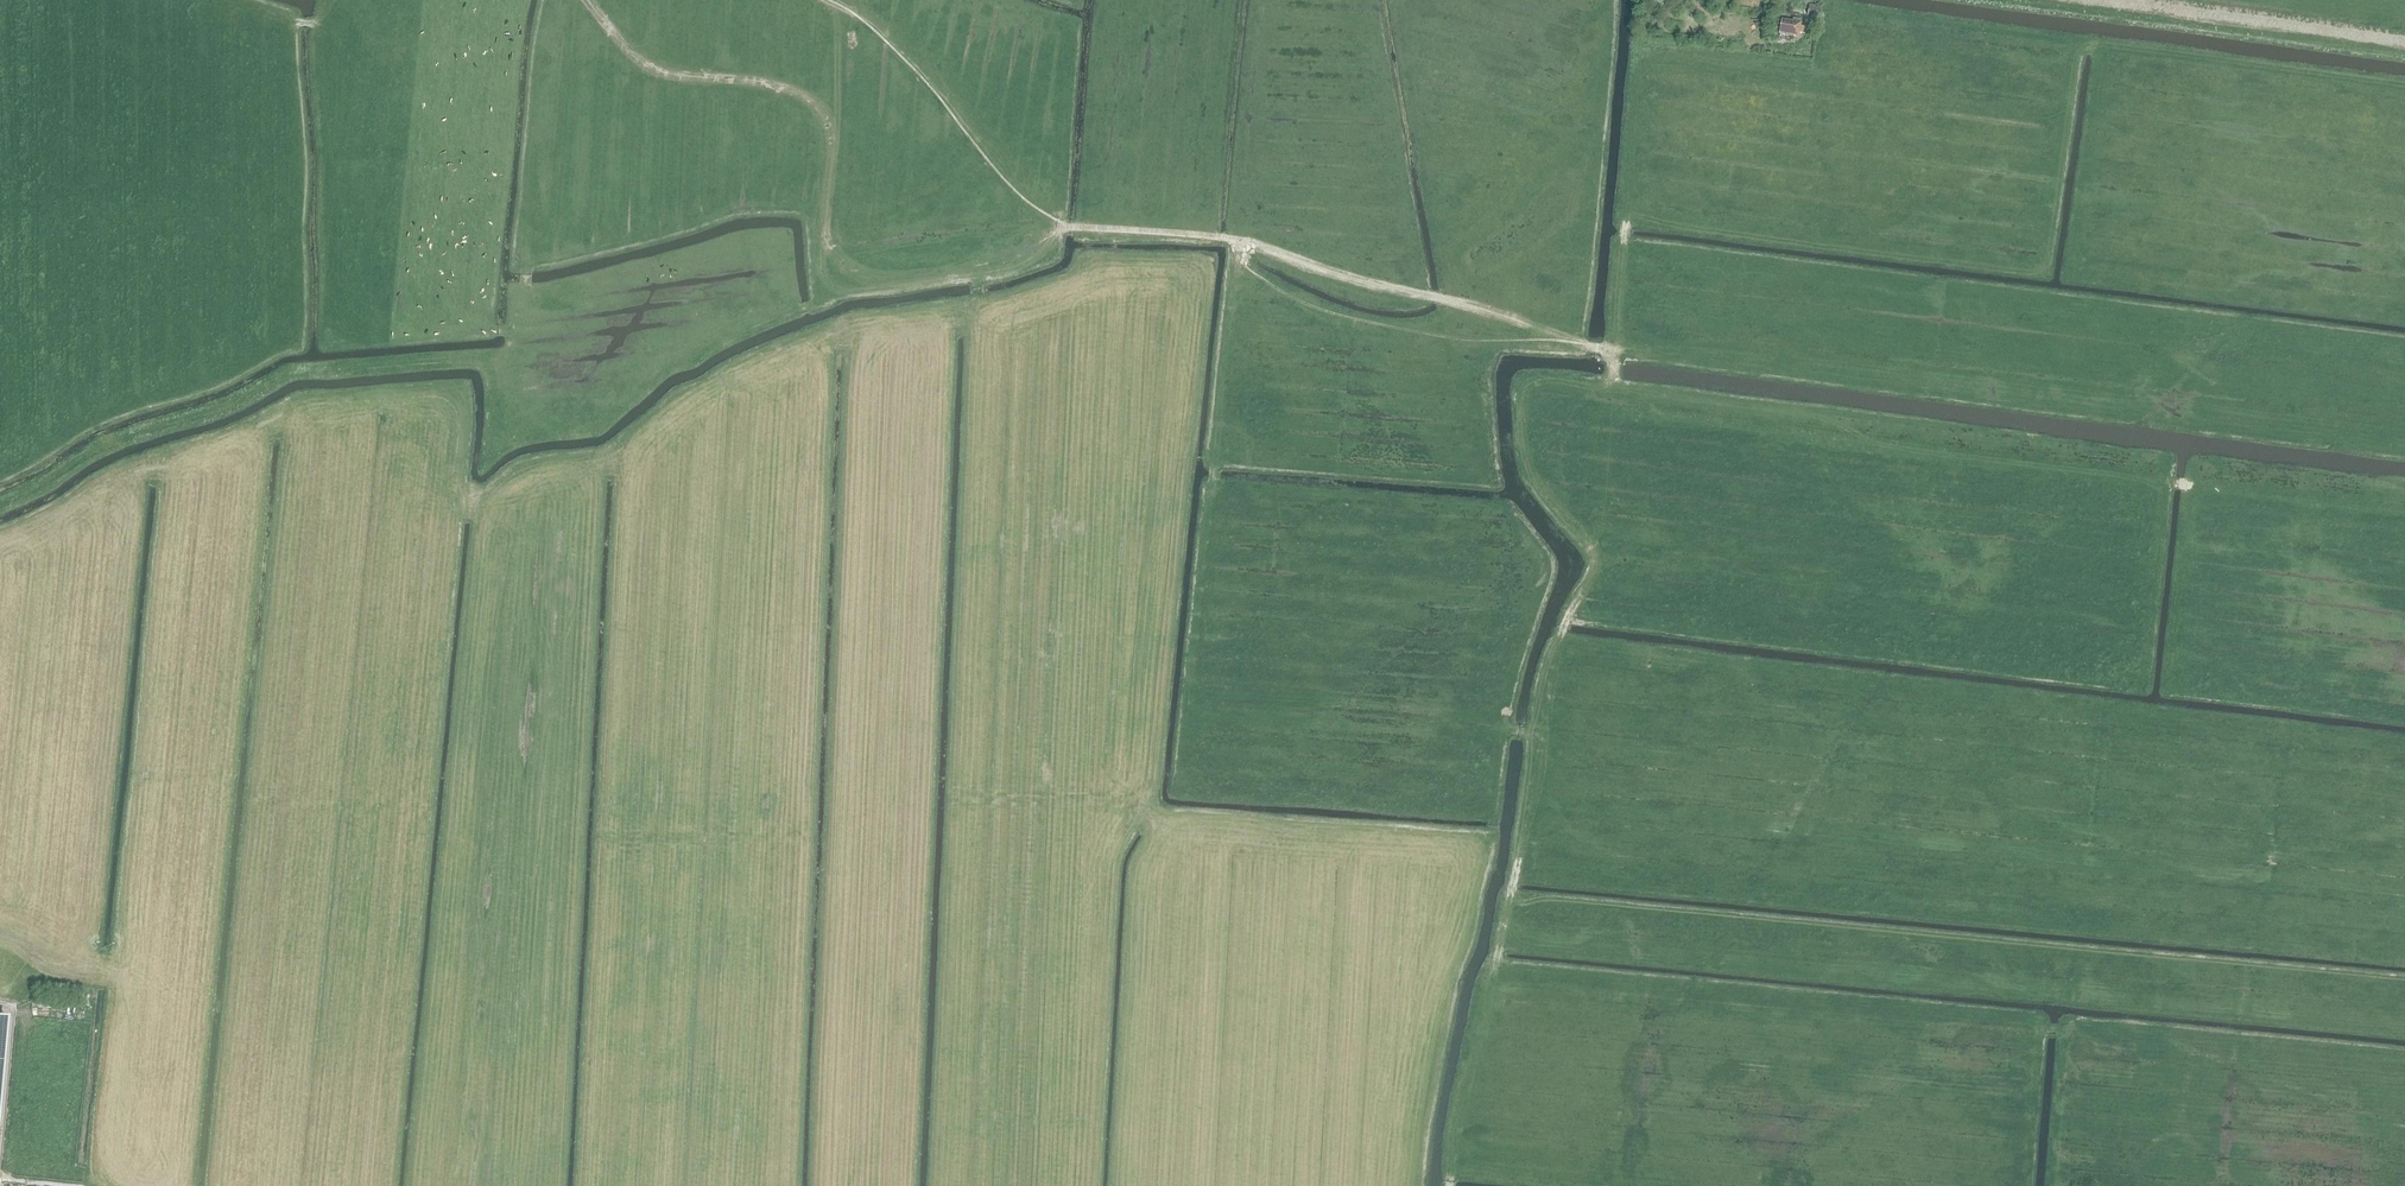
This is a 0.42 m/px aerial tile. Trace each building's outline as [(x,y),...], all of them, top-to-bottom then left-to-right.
[(1820,6),(1809,4),(1807,16),(1810,16),(1809,23),(1815,24),(1816,17),(1818,17),(1820,6)] [(1800,26),(1801,19),(1792,18),(1792,21),(1781,19),(1779,33),(1798,36),(1799,32),(1802,32),(1803,26),(1800,26)]
